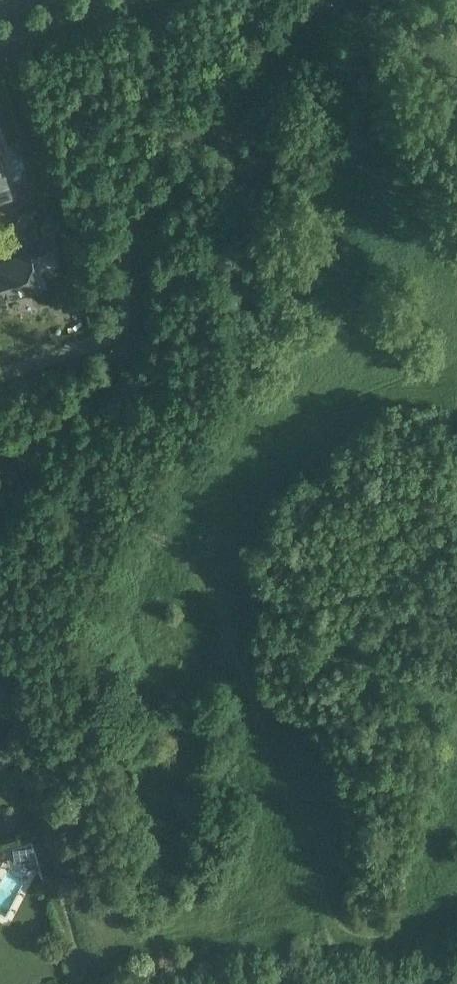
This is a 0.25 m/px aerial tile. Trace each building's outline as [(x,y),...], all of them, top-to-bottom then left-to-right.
[(8,184),(0,159),(0,187),(8,184)] [(41,287),(31,255),(57,247),(52,231),(20,241),(25,256),(10,260),(11,262),(3,265),(3,263),(0,264),(0,300),(41,287)] [(7,741),(11,755),(22,752),(19,738),(7,741)] [(36,843),(50,852),(58,839),(44,830),(36,843)] [(30,839),(9,845),(13,856),(29,864),(37,862),(30,839)]
